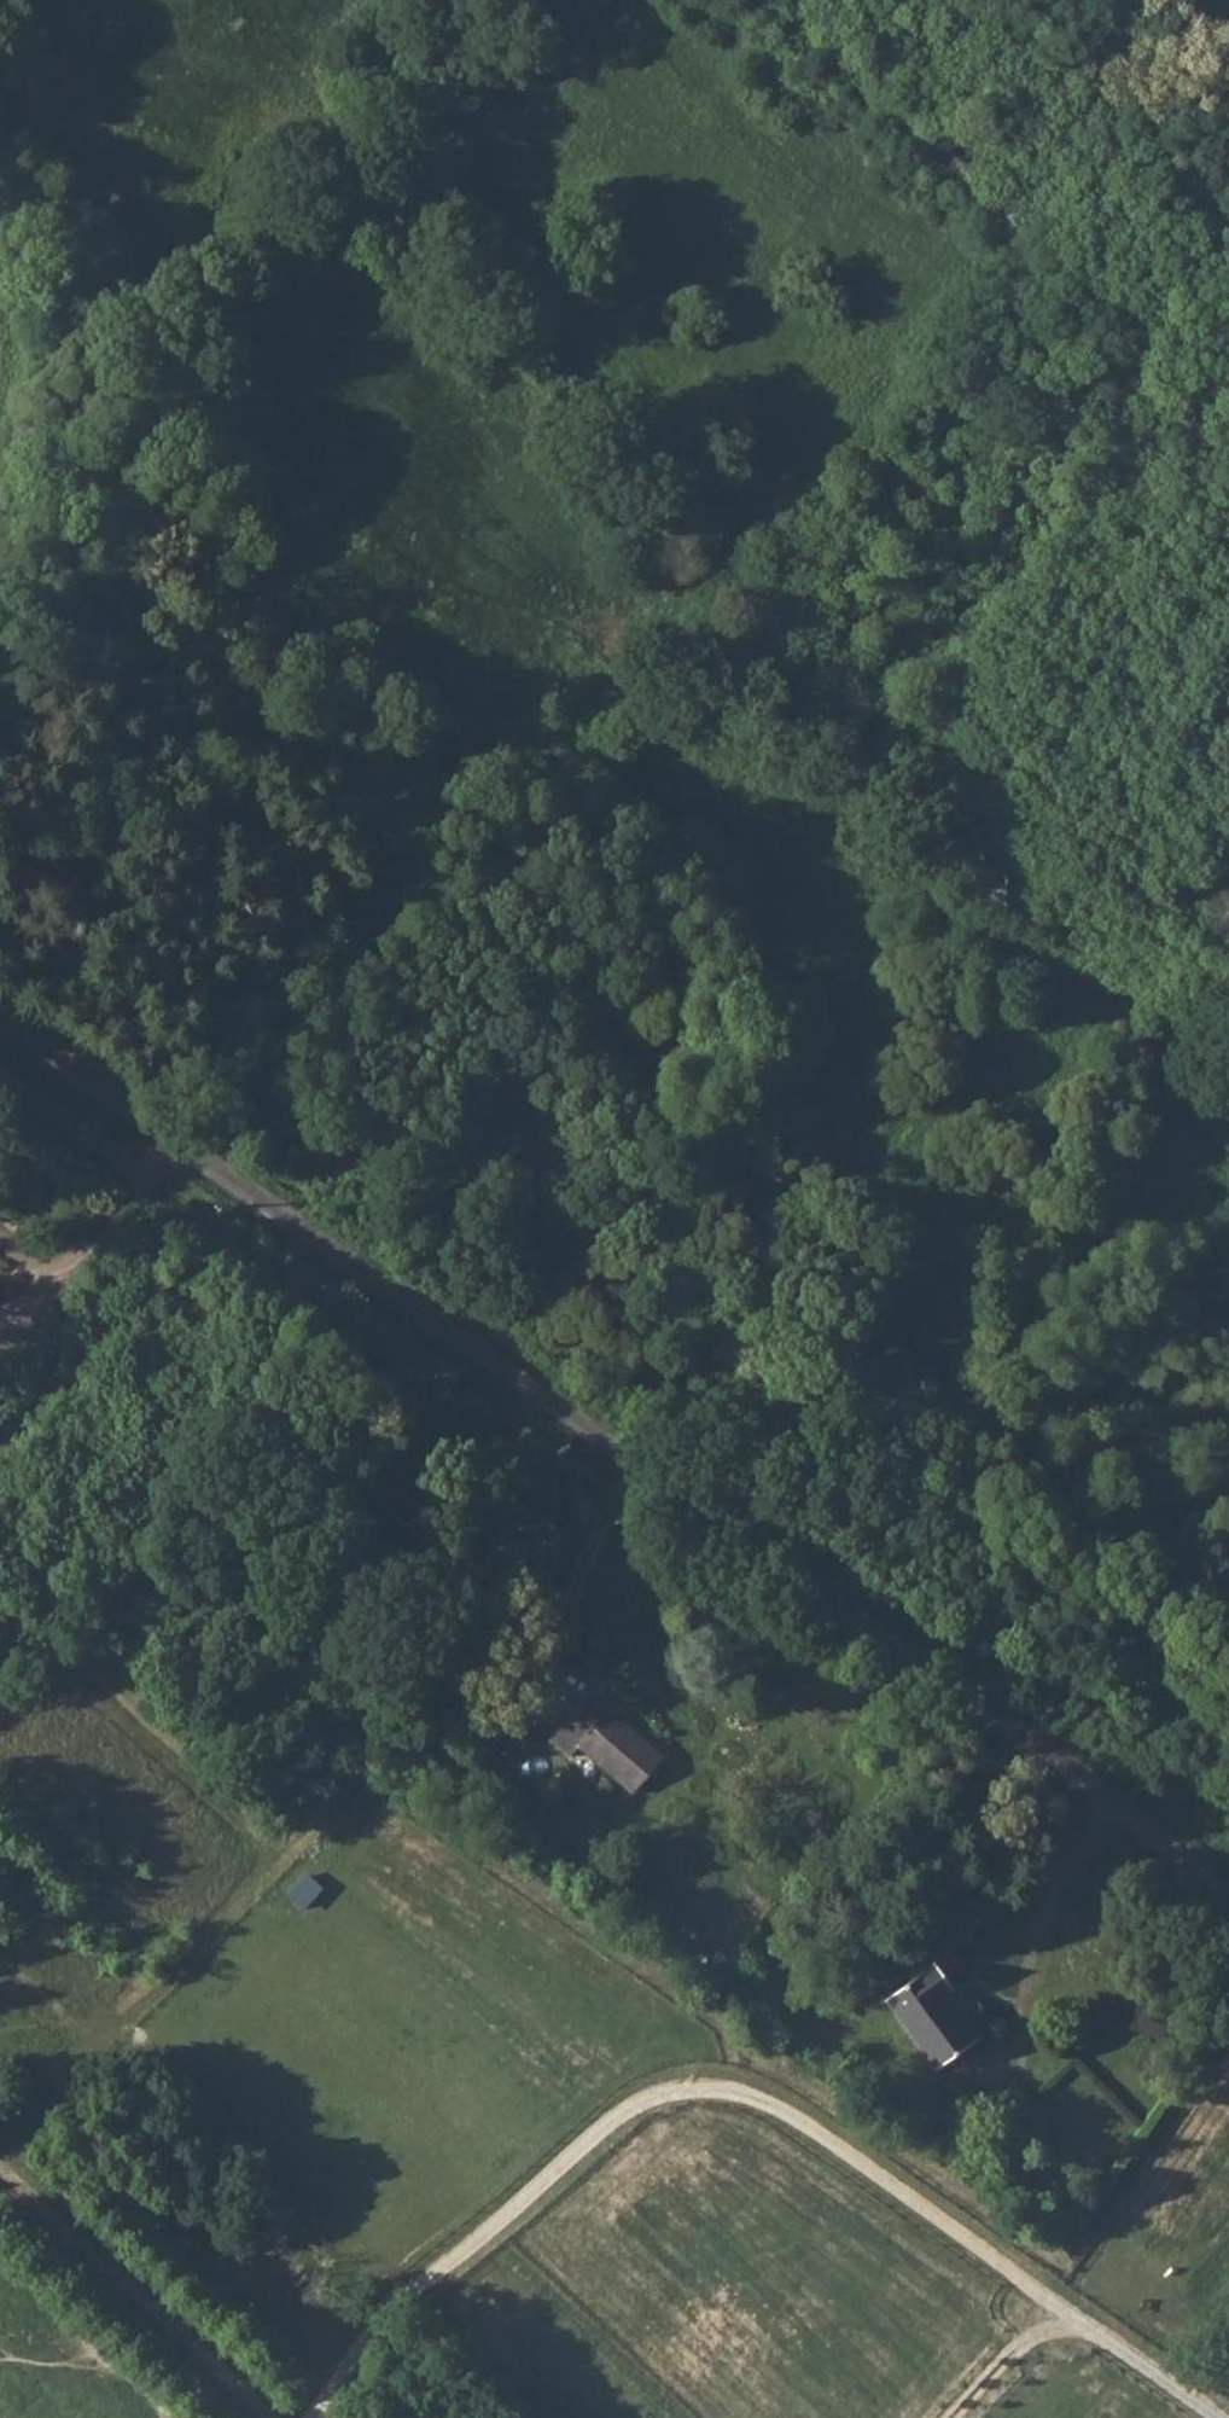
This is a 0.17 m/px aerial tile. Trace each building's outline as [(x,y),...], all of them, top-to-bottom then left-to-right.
[(591,1684),(552,1729),(573,1748),(582,1738),(636,1784),(667,1748),(591,1684)] [(931,1958),(882,1993),(933,2064),(974,2034),(943,1990),(952,1983),(931,1958)]
